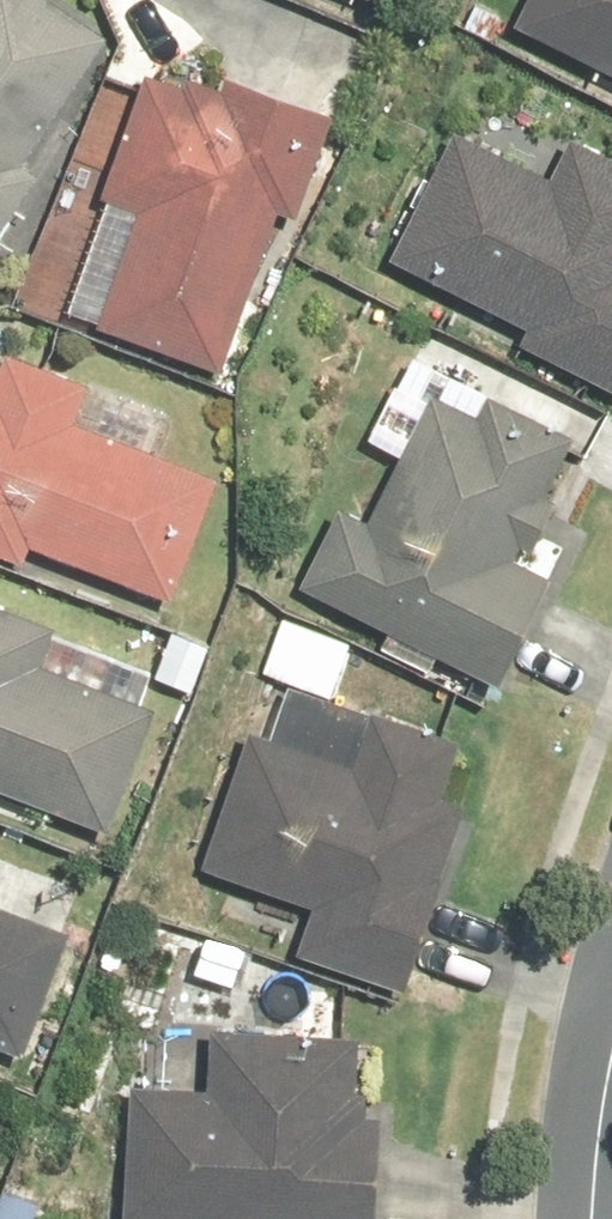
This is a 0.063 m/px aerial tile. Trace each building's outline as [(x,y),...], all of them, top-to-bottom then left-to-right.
[(110,33),(54,0),(0,0),(0,219),(110,33)] [(506,35),(611,81),(611,0),(521,0),(506,35)] [(223,377),(322,112),(147,47),(92,195),(136,212),(93,329),(223,377)] [(611,390),(611,152),(559,126),(542,160),(450,115),(381,254),(514,319),(505,337),(611,390)] [(159,613),(215,467),(87,419),(101,383),(0,345),(0,554),(159,613)] [(335,497),(295,589),(494,674),(536,575),(504,561),(567,414),(423,352),(357,506),(335,497)] [(110,824),(158,696),(59,659),(73,624),(0,597),(0,783),(110,824)] [(286,963),(390,995),(471,737),(255,670),(190,876),(302,911),(286,963)] [(21,1050),(81,890),(0,860),(0,1042),(21,1050)] [(107,1218),(367,1218),(378,1023),(203,1013),(199,1078),(116,1073),(107,1218)]
